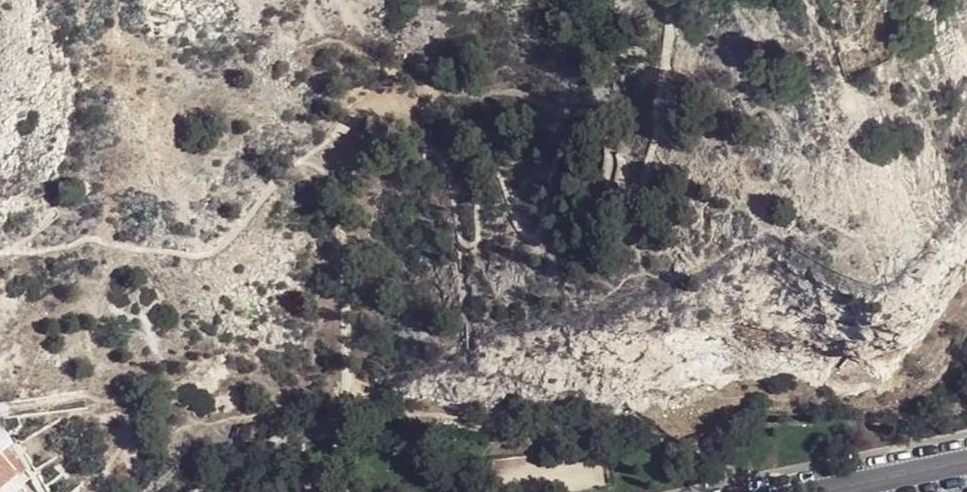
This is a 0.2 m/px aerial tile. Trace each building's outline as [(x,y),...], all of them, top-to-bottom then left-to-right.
[(27,472),(11,445),(8,441),(0,446),(0,491),(3,491),(27,472)]
